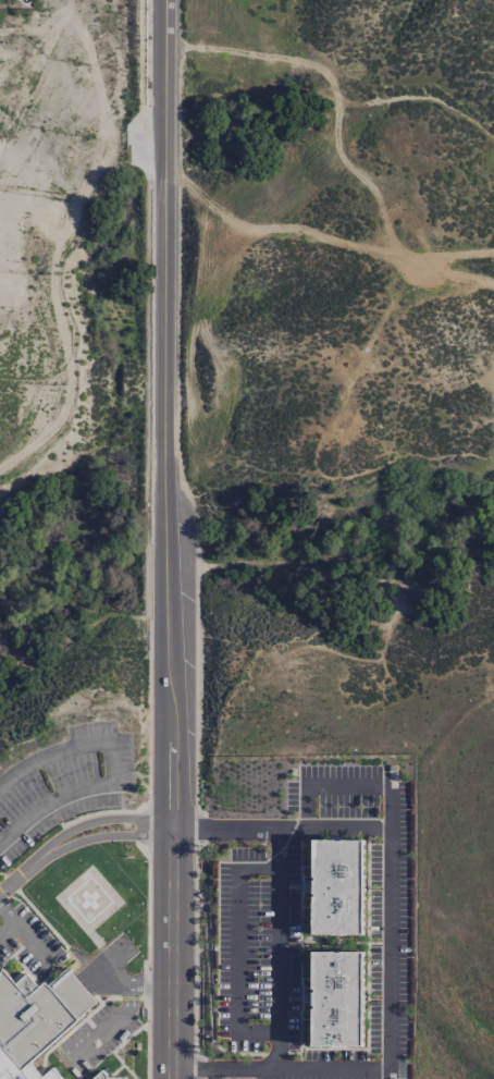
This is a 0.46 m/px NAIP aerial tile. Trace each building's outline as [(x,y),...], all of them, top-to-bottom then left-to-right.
[(316,844),(314,936),(366,936),(367,844),(316,844)] [(314,955),(313,1047),(365,1047),(366,955),(314,955)] [(52,1068),(62,1078),(0,1078),(0,973),(2,970),(15,984),(27,974),(38,988),(44,982),(47,986),(67,968),(97,1002),(29,1063),(41,1077),(52,1068)]
